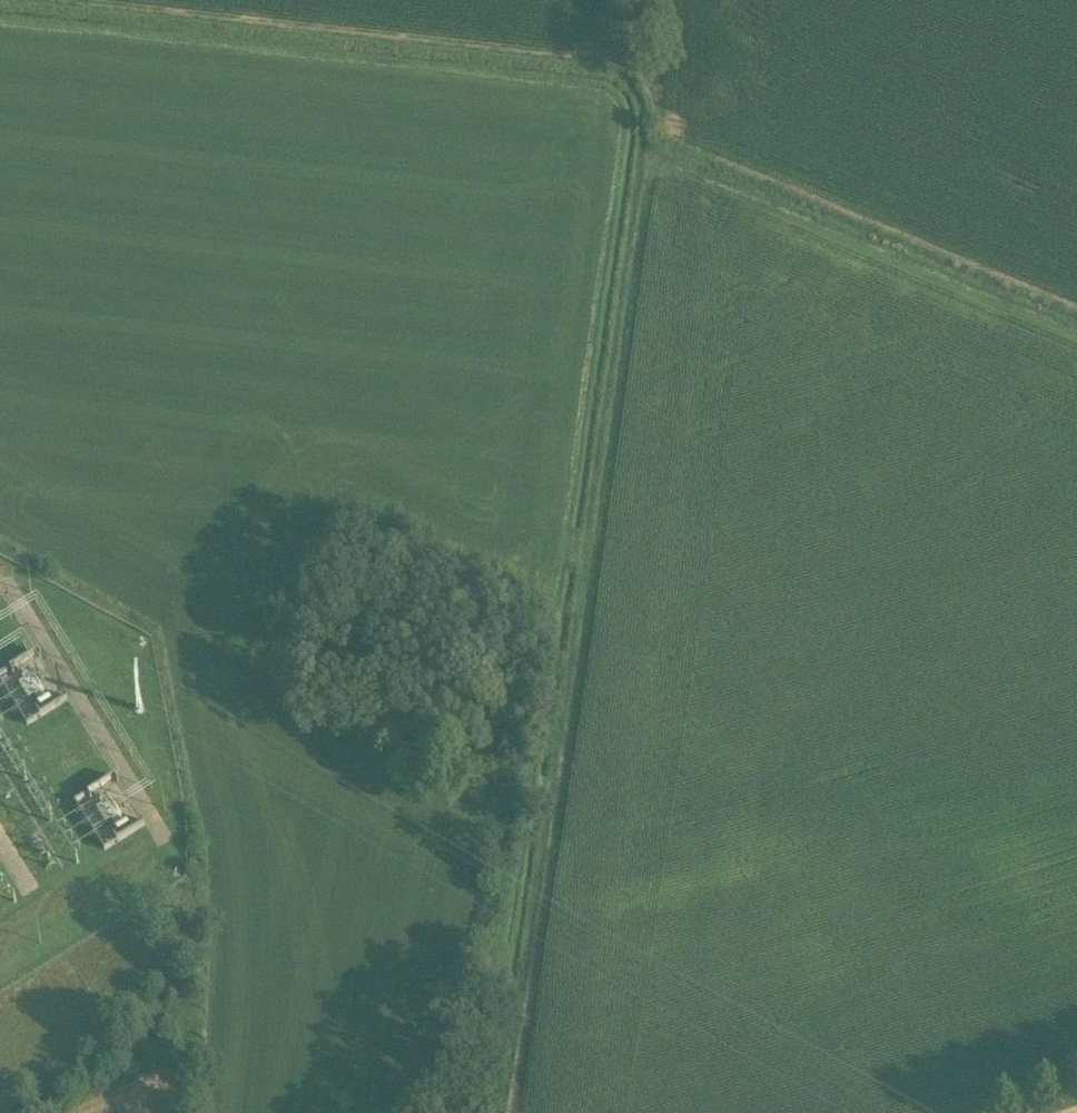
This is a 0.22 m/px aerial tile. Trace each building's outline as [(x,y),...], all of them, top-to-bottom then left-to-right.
[(42,685),(51,682),(42,656),(5,668),(23,721),(46,714),(41,700),(46,699),(42,685)] [(113,809),(129,801),(118,780),(80,798),(104,849),(127,838),(113,809)]
